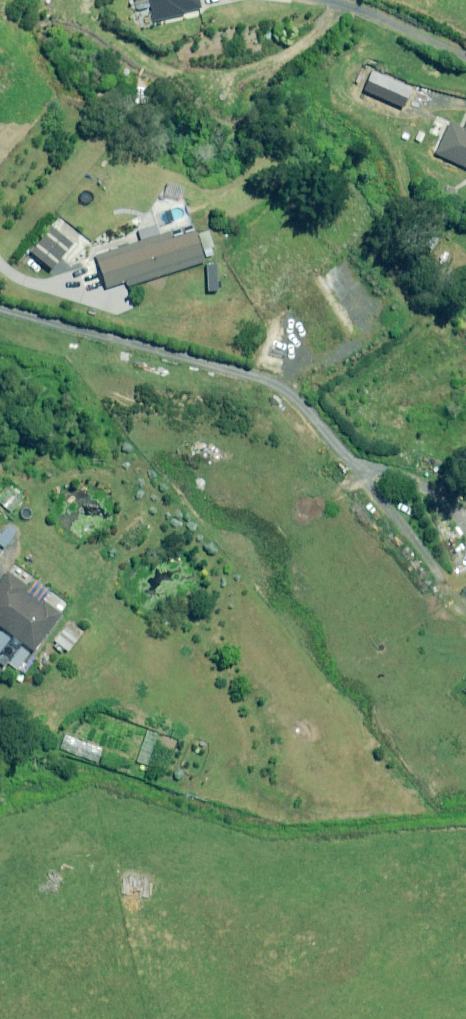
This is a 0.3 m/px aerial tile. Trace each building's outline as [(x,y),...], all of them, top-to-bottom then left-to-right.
[(155,8),(164,6),(165,13),(199,5),(198,0),(153,0),(155,8)] [(411,120),(417,109),(409,105),(403,116),(411,120)] [(464,130),(450,123),(436,154),(465,168),(465,126),(464,130)] [(435,132),(424,127),(419,139),(430,144),(435,132)] [(181,236),(179,229),(158,236),(153,222),(141,225),(146,240),(96,256),(107,288),(126,282),(127,287),(206,262),(196,231),(181,236)] [(73,243),(53,226),(31,252),(51,269),(73,243)] [(12,486),(0,501),(0,502),(12,513),(25,498),(12,486)] [(0,583),(0,632),(2,634),(6,630),(33,651),(60,614),(43,601),(41,604),(22,590),(26,586),(8,572),(0,583)] [(83,632),(70,621),(54,641),(68,651),(83,632)] [(131,725),(118,719),(112,734),(125,740),(131,725)] [(159,735),(148,731),(137,761),(164,771),(172,750),(156,744),(159,735)] [(103,748),(66,736),(61,749),(98,762),(103,748)]
